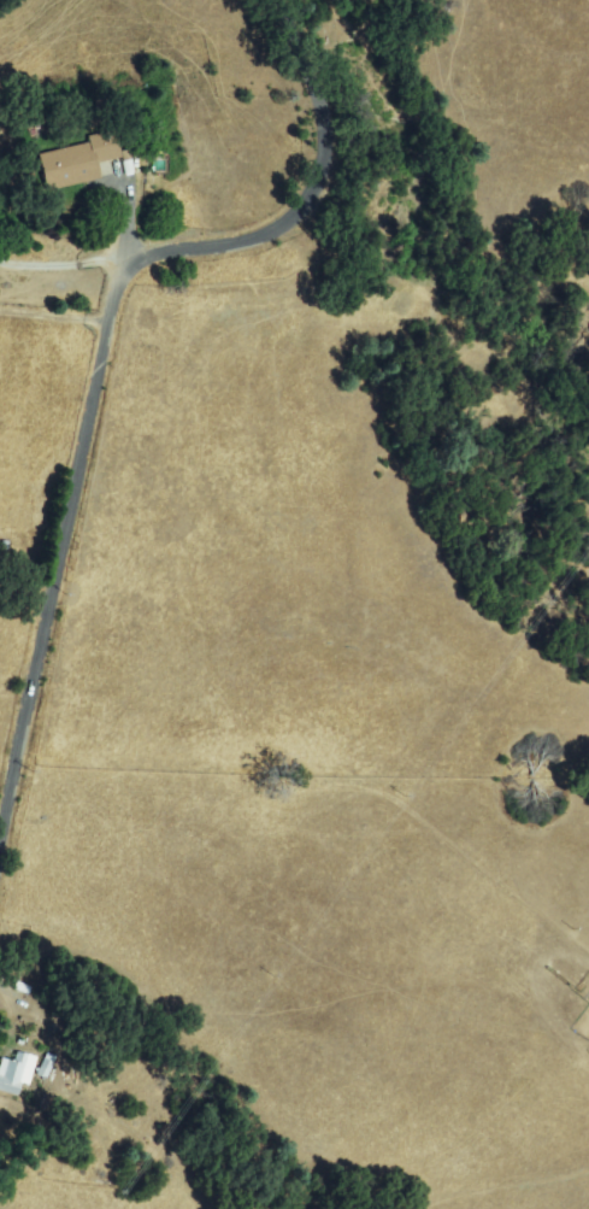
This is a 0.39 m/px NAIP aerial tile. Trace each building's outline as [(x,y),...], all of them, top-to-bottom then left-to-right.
[(95,165),(99,177),(49,193),(39,158),(113,134),(120,157),(95,165)] [(18,1097),(0,1089),(0,1073),(6,1061),(14,1066),(19,1054),(35,1061),(18,1097)] [(45,1061),(53,1064),(46,1080),(37,1076),(45,1061)]
